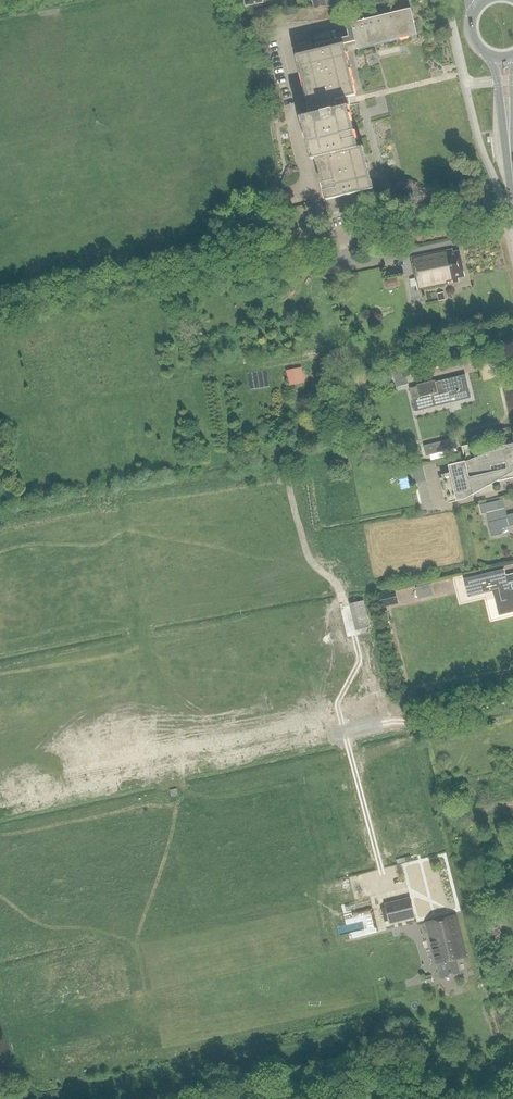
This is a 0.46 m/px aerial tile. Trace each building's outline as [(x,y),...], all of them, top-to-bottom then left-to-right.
[(342,7),(336,7),(337,19),(345,18),(342,7)] [(326,39),(321,41),(315,42),(316,47),(313,48),(308,49),(302,51),(296,52),(311,114),(301,116),(312,159),(316,158),(326,200),(323,201),(326,213),(350,208),(347,195),(372,189),(362,146),(357,148),(347,106),(344,97),(355,95),(345,52),(417,35),(411,9),(346,24),(348,34),(332,38),(326,39)] [(324,29),(326,39),(332,38),(330,27),(324,29)] [(337,36),(348,34),(346,28),(335,30),(337,36)] [(324,29),(318,30),(321,41),(326,39),(324,29)] [(312,32),(315,42),(321,41),(318,30),(312,32)] [(311,37),(305,38),(308,49),(313,48),(311,37)] [(305,38),(300,39),(302,51),(308,49),(305,38)] [(294,41),(296,52),(302,51),(300,39),(294,41)] [(312,204),(305,205),(308,218),(315,217),(312,204)] [(305,205),(299,207),(302,220),(308,218),(305,205)] [(302,220),(299,207),(292,208),(295,221),(302,220)] [(295,221),(292,208),(286,210),(289,223),(295,221)] [(286,210),(279,212),(282,225),(289,223),(286,210)] [(418,291),(448,284),(448,281),(452,280),(453,283),(459,282),(458,279),(465,277),(459,251),(452,253),(452,250),(411,259),(418,291)] [(301,367),(292,369),(295,384),(304,382),(301,367)] [(415,412),(471,398),(465,375),(464,375),(465,376),(435,383),(435,381),(417,385),(417,387),(410,389),(409,389),(415,412)] [(424,447),(426,455),(444,450),(457,447),(454,438),(424,445),(424,447)] [(468,445),(462,446),(465,460),(449,463),(451,473),(442,475),(448,500),(472,494),(472,496),(473,495),(495,482),(502,480),(502,481),(503,481),(501,471),(507,470),(508,472),(512,471),(512,444),(502,447),(472,461),(468,445)] [(426,481),(422,464),(410,466),(413,483),(426,481)] [(429,495),(425,481),(422,482),(413,483),(408,485),(411,499),(429,495)] [(502,528),(512,525),(512,513),(506,515),(502,499),(479,505),(482,514),(486,513),(491,536),(501,534),(503,531),(502,528)] [(506,575),(504,569),(464,579),(469,596),(493,590),(499,615),(510,612),(510,613),(511,613),(510,612),(512,611),(512,574),(506,575)] [(431,584),(416,588),(418,598),(433,595),(431,584)] [(395,590),(378,593),(381,607),(398,603),(395,590)] [(350,603),(353,616),(366,613),(363,600),(350,603)] [(407,688),(402,695),(408,700),(413,692),(407,688)] [(483,890),(486,904),(499,901),(496,887),(483,890)] [(389,924),(415,918),(410,898),(384,904),(389,924)] [(455,915),(426,922),(434,954),(438,971),(440,979),(460,974),(456,960),(466,958),(455,915)] [(431,975),(424,977),(426,983),(433,982),(431,975)]
